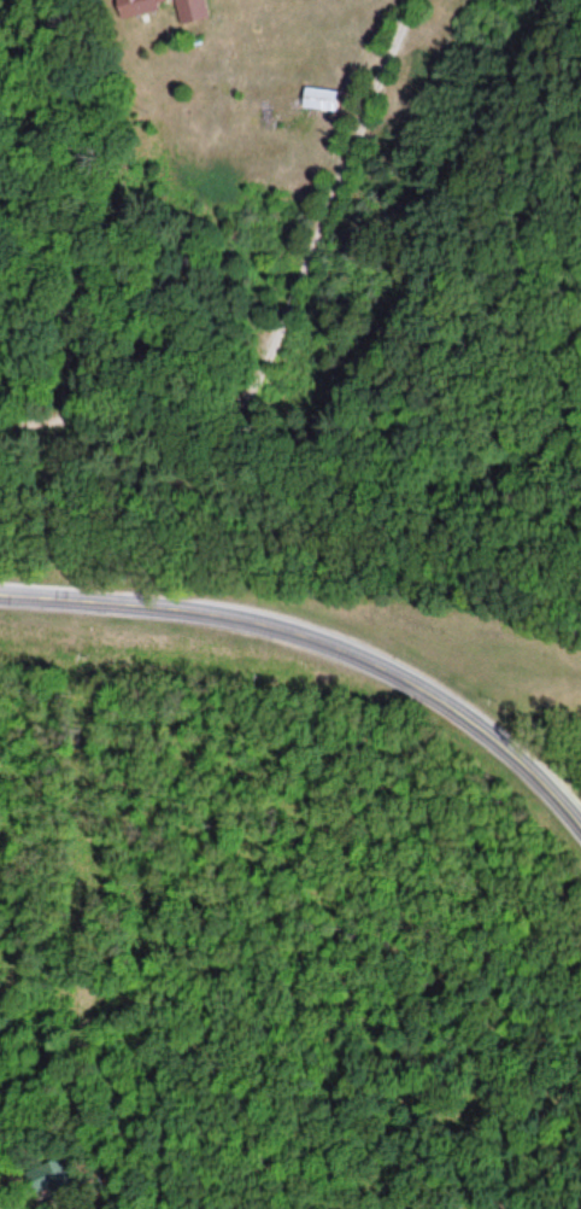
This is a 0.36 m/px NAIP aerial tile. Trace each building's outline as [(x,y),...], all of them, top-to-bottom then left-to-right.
[(118,13),(157,2),(156,0),(115,0),(118,13)] [(178,18),(204,11),(201,0),(173,0),(178,18)] [(338,91),(304,88),(302,108),(337,111),(338,91)] [(33,1175),(44,1192),(52,1186),(60,1198),(77,1188),(57,1158),(33,1175)]
